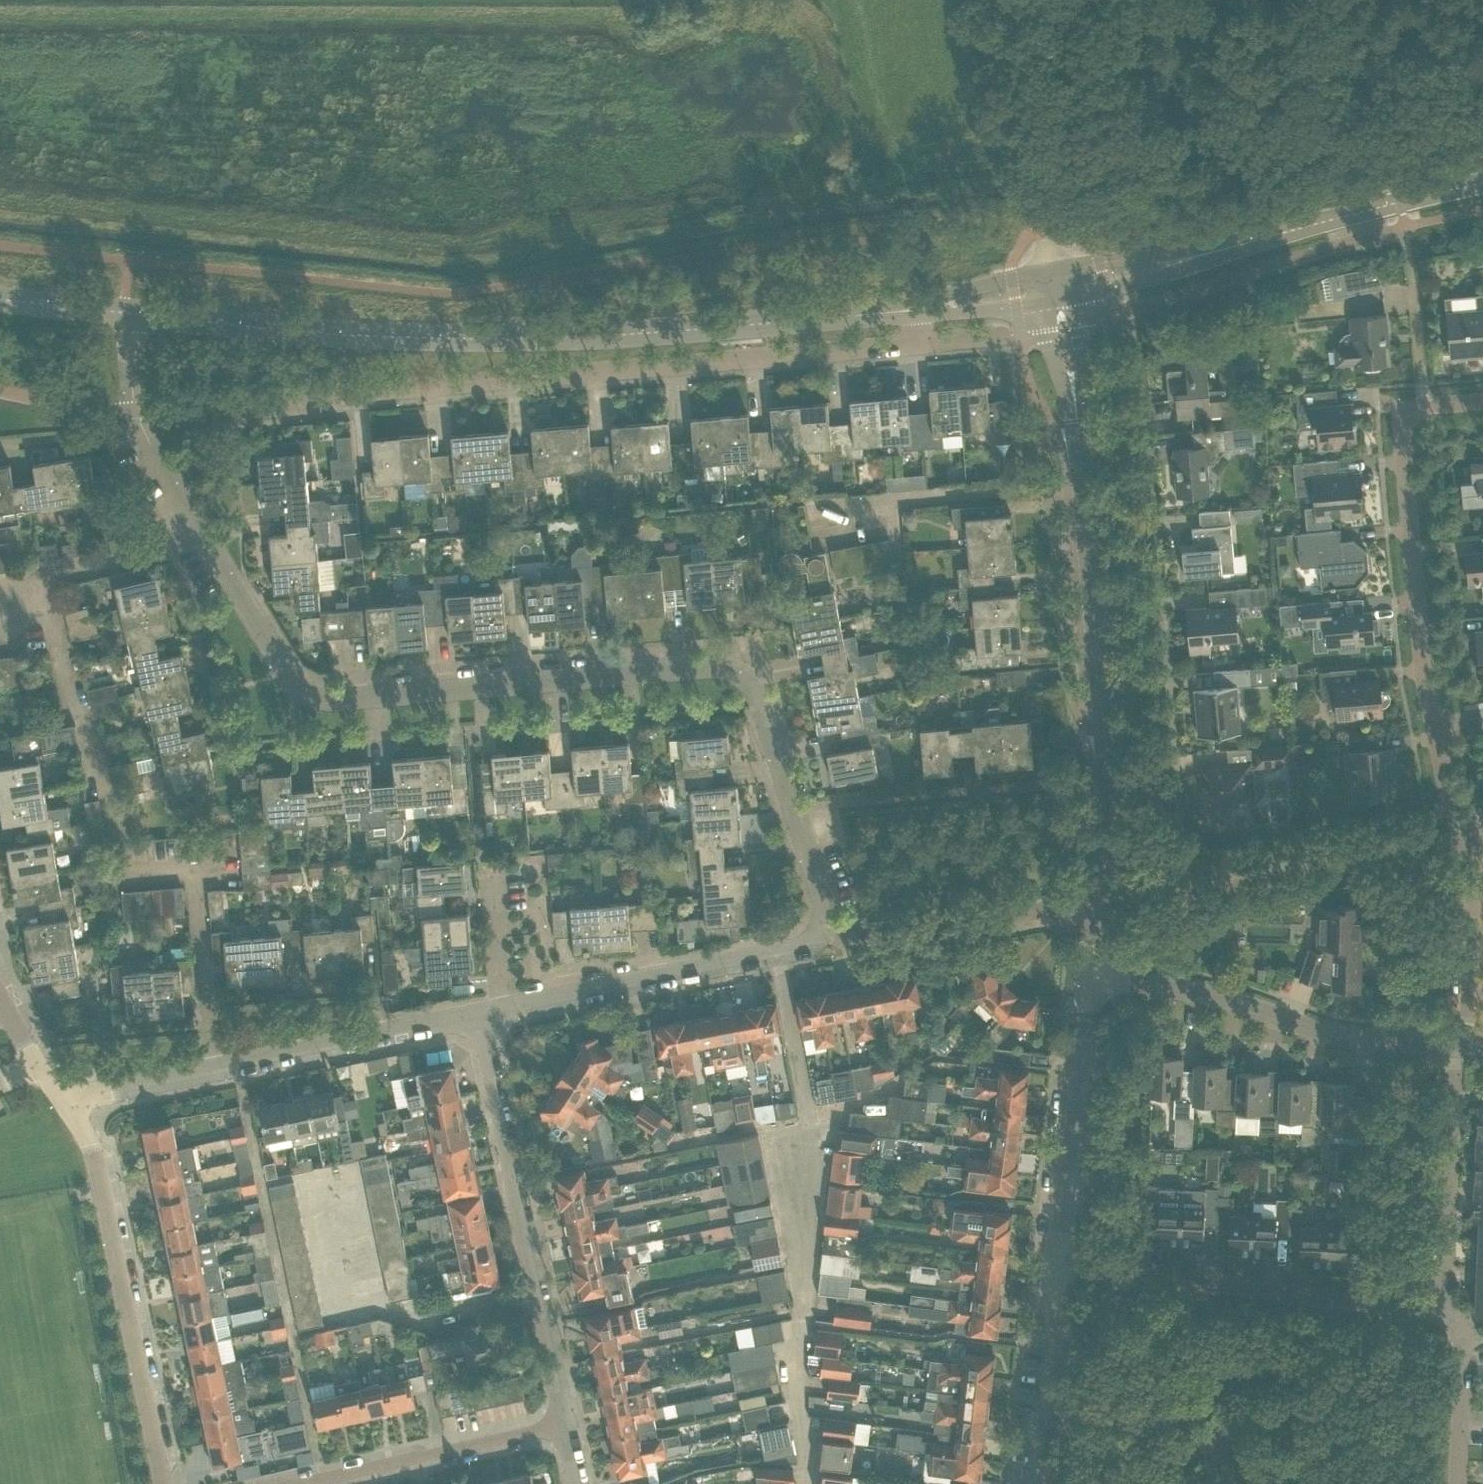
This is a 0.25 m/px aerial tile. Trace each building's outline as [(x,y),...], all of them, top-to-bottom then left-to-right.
[(1365,268),(1368,291),(1384,288),(1382,265),(1365,268)] [(1368,291),(1365,268),(1344,272),(1348,295),(1368,291)] [(1470,310),(1450,312),(1452,330),(1448,331),(1451,356),(1467,354),(1467,357),(1482,356),(1482,309),(1470,310)] [(1386,314),(1366,316),(1350,317),(1353,345),(1335,347),(1336,365),(1354,364),(1354,368),(1386,365),(1384,336),(1388,336),(1386,314)] [(1231,348),(1205,351),(1185,352),(1186,369),(1167,370),(1169,386),(1175,386),(1178,417),(1198,415),(1236,412),(1234,389),(1236,389),(1234,364),(1232,364),(1231,348)] [(986,385),(957,387),(962,433),(989,430),(990,444),(1013,442),(1011,420),(1008,420),(1006,400),(987,402),(986,385)] [(932,421),(920,422),(922,449),(942,447),(941,434),(962,433),(957,387),(929,389),(932,421)] [(1330,390),(1302,392),(1296,393),(1298,420),(1312,418),(1313,428),(1316,427),(1318,449),(1344,446),(1344,444),(1357,443),(1355,424),(1357,424),(1356,419),(1353,420),(1351,403),(1331,405),(1330,390)] [(922,449),(920,422),(909,423),(907,396),(878,398),(882,444),(902,442),(903,450),(922,449)] [(852,433),(841,434),(843,460),(863,458),(862,446),(882,444),(878,398),(849,401),(852,433)] [(843,460),(841,434),(830,435),(827,403),(798,405),(802,451),(822,449),(823,462),(843,460)] [(773,440),(761,441),(764,467),(783,465),(782,453),(802,451),(798,405),(770,408),(773,440)] [(764,467),(761,441),(750,441),(748,414),(719,417),(723,463),(743,461),(744,469),(764,467)] [(694,452),(682,453),(684,479),(696,477),(704,477),(703,464),(723,463),(719,417),(691,419),(694,452)] [(668,422),(640,424),(643,470),(663,468),(664,480),(670,480),(671,488),(685,486),(684,479),(682,453),(670,453),(668,422)] [(588,424),(560,427),(563,472),(583,471),(584,483),(587,483),(605,481),(602,455),(591,456),(588,424)] [(613,454),(602,455),(605,481),(624,480),(624,471),(643,470),(640,424),(611,426),(613,454)] [(1193,448),(1173,450),(1177,496),(1200,494),(1199,480),(1208,479),(1207,463),(1215,462),(1219,458),(1218,451),(1226,450),(1226,449),(1255,446),(1253,426),(1191,432),(1193,448)] [(563,472),(560,427),(531,429),(534,461),(523,462),(525,488),(526,488),(545,486),(544,474),(563,472)] [(509,431),(480,433),(484,479),(504,477),(505,495),(511,494),(512,505),(527,504),(526,488),(525,488),(523,462),(511,463),(509,431)] [(484,479),(480,433),(451,436),(454,464),(442,465),(445,491),(465,489),(464,481),(484,479)] [(428,434),(400,436),(404,482),(424,480),(425,493),(436,492),(445,491),(442,465),(431,465),(428,434)] [(354,463),(353,455),(351,436),(337,437),(339,465),(354,463)] [(404,482),(400,436),(371,439),(374,471),(362,472),(364,498),(385,496),(384,484),(404,482)] [(305,461),(313,460),(311,439),(280,442),(281,454),(258,456),(261,485),(307,481),(305,461)] [(90,455),(61,459),(70,512),(77,511),(76,504),(97,500),(97,504),(110,502),(106,475),(94,477),(90,455)] [(1014,457),(1004,458),(1005,471),(1015,470),(1014,457)] [(1461,483),(1463,507),(1482,505),(1482,457),(1474,457),(1475,462),(1470,462),(1472,480),(1476,479),(1477,481),(1461,483)] [(70,512),(61,459),(33,464),(36,482),(25,484),(30,512),(62,506),(64,513),(70,512)] [(1338,459),(1302,462),(1290,463),(1293,495),(1313,493),(1315,507),(1302,508),(1304,529),(1330,527),(1329,518),(1362,515),(1361,498),(1362,498),(1360,472),(1340,474),(1338,459)] [(0,466),(0,526),(20,522),(19,513),(30,512),(25,484),(14,486),(10,464),(0,466)] [(925,474),(911,475),(911,476),(913,489),(926,488),(925,474)] [(696,477),(684,479),(685,486),(686,494),(698,493),(696,477)] [(307,481),(261,485),(263,513),(286,511),(287,523),(329,519),(332,519),(331,504),(321,499),(309,500),(307,481)] [(605,481),(587,483),(589,498),(606,496),(605,481)] [(445,491),(436,492),(437,503),(446,502),(445,491)] [(686,494),(677,495),(678,507),(687,506),(686,494)] [(605,499),(594,500),(595,510),(605,509),(605,499)] [(968,547),(1013,543),(1010,514),(979,517),(978,505),(952,507),(954,528),(966,527),(968,547)] [(1253,520),(1251,507),(1234,509),(1235,521),(1253,520)] [(753,520),(767,519),(766,508),(752,508),(753,520)] [(1229,509),(1219,510),(1199,512),(1200,523),(1202,523),(1203,527),(1192,528),(1193,543),(1198,543),(1199,550),(1182,551),(1184,577),(1222,574),(1222,573),(1234,571),(1229,509)] [(903,511),(904,521),(910,521),(914,516),(913,510),(903,511)] [(467,529),(466,515),(447,516),(447,527),(448,531),(467,529)] [(447,516),(433,517),(434,528),(447,527),(447,516)] [(635,517),(628,517),(629,531),(636,530),(635,517)] [(287,523),(288,534),(270,536),(272,564),(318,560),(317,541),(331,540),(329,519),(287,523)] [(560,520),(548,521),(549,531),(561,530),(560,520)] [(407,524),(390,526),(390,527),(390,535),(408,534),(407,524)] [(1320,531),(1302,533),(1297,533),(1300,567),(1320,565),(1322,589),(1335,588),(1356,586),(1368,571),(1367,552),(1352,540),(1341,541),(1340,529),(1320,531)] [(1278,543),(1289,543),(1288,534),(1278,535),(1278,543)] [(888,539),(877,541),(882,569),(894,566),(888,539)] [(76,542),(78,554),(92,552),(89,540),(76,542)] [(877,541),(865,543),(871,571),(882,569),(877,541)] [(10,550),(9,542),(0,543),(0,572),(13,569),(10,550)] [(76,542),(70,543),(62,545),(64,557),(78,554),(76,542)] [(871,571),(865,543),(854,545),(859,573),(871,571)] [(1013,543),(968,547),(970,567),(957,568),(959,588),(996,585),(995,573),(1015,571),(1013,543)] [(574,579),(554,581),(558,627),(586,624),(583,592),(595,591),(592,565),(591,545),(579,546),(571,555),(574,579)] [(859,573),(854,545),(842,548),(847,575),(859,573)] [(676,553),(672,554),(674,580),(685,579),(688,607),(716,604),(712,558),(711,546),(691,547),(692,552),(676,553)] [(847,575),(842,548),(830,550),(836,577),(847,575)] [(839,618),(838,609),(834,590),(832,590),(825,552),(804,556),(805,561),(803,561),(800,555),(795,552),(789,552),(783,554),(780,559),(780,566),(783,571),(796,568),(797,573),(806,571),(811,594),(788,598),(794,627),(839,618)] [(1480,554),(1480,558),(1467,559),(1469,579),(1472,578),(1473,583),(1482,582),(1482,596),(1482,553),(1480,554)] [(653,568),(633,570),(637,615),(666,613),(663,581),(674,580),(672,554),(667,554),(652,555),(653,568)] [(741,556),(712,558),(716,604),(745,601),(743,579),(761,577),(759,556),(741,558),(741,556)] [(318,560),(272,564),(274,592),(297,590),(299,609),(320,607),(319,588),(321,588),(318,560)] [(637,615),(633,570),(613,571),(612,563),(592,565),(595,591),(606,590),(608,618),(637,615)] [(114,616),(166,603),(160,576),(138,581),(135,569),(108,575),(111,588),(115,587),(120,607),(113,609),(114,616)] [(533,574),(513,576),(515,603),(527,601),(529,629),(558,627),(554,581),(534,583),(533,574)] [(494,590),(474,592),(479,638),(507,635),(504,604),(515,603),(513,576),(493,578),(494,590)] [(997,596),(996,585),(959,588),(961,608),(973,607),(975,627),(1020,622),(1018,594),(997,596)] [(479,638),(474,592),(455,594),(454,586),(434,587),(436,614),(448,613),(450,640),(479,638)] [(1239,606),(1267,604),(1265,586),(1237,589),(1239,606)] [(415,601),(395,603),(399,649),(428,647),(425,615),(436,614),(434,587),(414,589),(415,601)] [(348,599),(336,600),(337,610),(340,610),(349,609),(348,599)] [(1330,601),(1279,605),(1281,626),(1302,625),(1302,628),(1325,626),(1327,646),(1341,645),(1341,651),(1356,650),(1355,644),(1374,642),(1374,633),(1378,633),(1377,619),(1372,619),(1372,611),(1331,615),(1330,601)] [(166,603),(114,616),(116,622),(123,621),(131,653),(158,646),(156,635),(173,631),(166,603)] [(367,606),(367,608),(349,609),(351,636),(369,634),(371,652),(399,649),(395,603),(367,606)] [(1235,605),(1207,607),(1187,609),(1191,653),(1210,651),(1209,641),(1238,638),(1235,605)] [(68,626),(95,619),(92,606),(65,612),(68,626)] [(349,609),(340,610),(337,610),(320,612),(323,638),(351,636),(349,609)] [(843,637),(839,618),(794,627),(799,655),(821,650),(823,662),(859,655),(855,635),(843,637)] [(95,619),(68,626),(71,640),(99,633),(95,619)] [(964,648),(965,654),(955,655),(957,669),(966,668),(971,668),(991,666),(990,654),(1023,651),(1020,622),(975,627),(977,647),(964,648)] [(158,646),(131,653),(133,665),(138,664),(142,684),(135,686),(137,692),(189,680),(182,653),(161,657),(158,646)] [(823,662),(826,673),(808,676),(813,704),(859,696),(855,676),(879,672),(876,652),(859,655),(823,662)] [(23,655),(10,656),(13,684),(26,683),(23,655)] [(0,657),(0,684),(0,685),(13,684),(10,656),(0,657)] [(1294,663),(1284,663),(1284,665),(1285,673),(1295,673),(1294,663)] [(1248,668),(1233,669),(1213,671),(1214,687),(1194,689),(1198,736),(1240,733),(1236,686),(1250,685),(1248,668)] [(1024,669),(1004,671),(996,672),(997,686),(1025,684),(1024,669)] [(1378,681),(1358,683),(1331,685),(1330,671),(1319,672),(1321,701),(1337,699),(1339,719),(1381,715),(1380,706),(1385,706),(1389,702),(1390,697),(1388,692),(1384,690),(1379,690),(1378,681)] [(956,675),(957,687),(971,686),(970,674),(956,675)] [(957,687),(956,675),(943,676),(944,689),(957,687)] [(1296,675),(1287,676),(1287,685),(1296,684),(1296,675)] [(189,680),(137,692),(138,699),(145,698),(153,730),(180,723),(177,712),(195,708),(189,680)] [(115,683),(107,685),(87,689),(91,703),(118,697),(115,683)] [(862,716),(859,696),(813,704),(819,732),(850,726),(852,738),(878,733),(875,714),(862,716)] [(121,711),(118,697),(91,703),(94,717),(121,711)] [(986,711),(987,723),(961,726),(963,753),(975,752),(976,770),(1004,768),(1000,715),(999,706),(989,707),(986,711)] [(1007,714),(1000,715),(1004,768),(1033,765),(1031,743),(1043,742),(1041,718),(1007,722),(1007,714)] [(963,753),(961,726),(927,729),(927,721),(920,722),(920,729),(922,755),(924,775),(953,772),(952,754),(963,753)] [(180,723),(153,730),(156,741),(160,740),(165,761),(157,763),(159,770),(211,757),(204,730),(183,735),(180,723)] [(31,732),(12,735),(17,765),(0,768),(0,796),(44,789),(39,761),(37,761),(36,753),(61,749),(62,755),(80,752),(75,724),(31,732)] [(704,728),(692,729),(693,737),(704,736),(704,728)] [(878,733),(852,738),(854,749),(827,754),(833,783),(878,774),(874,754),(882,753),(878,733)] [(682,738),(684,758),(675,759),(677,779),(703,777),(702,766),(730,763),(727,734),(704,736),(693,737),(682,738)] [(1380,749),(1358,751),(1357,738),(1345,739),(1346,752),(1348,776),(1360,775),(1362,798),(1396,795),(1393,758),(1379,759),(1379,750),(1380,750),(1380,749)] [(107,753),(117,751),(114,741),(104,743),(107,753)] [(629,742),(600,745),(604,791),(624,790),(625,802),(646,800),(643,773),(632,774),(629,742)] [(1305,743),(1291,744),(1293,761),(1307,760),(1305,743)] [(1293,761),(1291,744),(1251,748),(1253,768),(1293,764),(1293,761)] [(604,791),(600,745),(572,747),(575,780),(563,781),(565,807),(585,805),(584,793),(604,791)] [(549,749),(520,752),(525,798),(545,796),(546,809),(565,807),(563,781),(552,782),(549,749)] [(525,798),(520,752),(492,754),(495,786),(483,788),(485,814),(506,812),(505,799),(525,798)] [(450,754),(421,757),(426,802),(445,801),(446,813),(467,811),(465,786),(453,787),(450,754)] [(211,757),(159,770),(160,776),(168,774),(172,795),(168,796),(171,808),(198,802),(195,790),(217,785),(211,757)] [(396,791),(384,792),(388,839),(396,839),(400,836),(403,832),(405,828),(404,817),(407,816),(406,804),(426,802),(421,757),(393,759),(396,791)] [(137,760),(129,762),(109,766),(113,780),(140,774),(137,760)] [(370,761),(342,764),(346,809),(346,817),(358,816),(359,826),(386,824),(388,839),(384,792),(373,793),(370,761)] [(346,809),(342,764),(313,766),(315,789),(304,790),(306,817),(307,826),(328,824),(327,811),(346,809)] [(1250,773),(1249,764),(1209,768),(1210,782),(1202,783),(1206,828),(1230,826),(1228,804),(1237,803),(1237,798),(1251,796),(1251,801),(1252,801),(1257,800),(1261,797),(1264,793),(1265,788),(1264,784),(1262,779),(1259,776),(1254,774),(1250,773)] [(291,773),(262,775),(266,821),(277,820),(278,828),(307,826),(306,817),(304,790),(293,791),(291,773)] [(143,787),(140,774),(113,780),(116,794),(143,787)] [(703,777),(677,779),(679,799),(691,798),(693,818),(739,814),(736,785),(704,788),(703,777)] [(0,796),(0,802),(4,825),(26,821),(28,832),(55,827),(69,825),(71,825),(68,805),(47,809),(44,789),(0,796)] [(99,799),(86,801),(84,801),(89,829),(103,827),(99,799)] [(657,811),(647,812),(648,822),(651,822),(658,821),(657,811)] [(739,814),(693,818),(695,838),(687,838),(688,858),(724,855),(723,844),(741,842),(739,814)] [(55,827),(28,832),(30,844),(8,847),(12,876),(57,868),(54,848),(66,846),(64,838),(57,839),(55,827)] [(103,827),(89,829),(91,843),(106,841),(103,827)] [(648,828),(633,829),(634,839),(648,838),(648,828)] [(239,831),(240,844),(268,842),(267,829),(239,831)] [(240,844),(242,857),(269,854),(268,842),(240,844)] [(641,845),(630,845),(631,856),(641,855),(641,845)] [(646,845),(647,858),(657,857),(656,845),(646,845)] [(554,850),(547,851),(547,854),(548,865),(555,865),(554,850)] [(402,853),(390,854),(390,858),(390,864),(403,863),(402,853)] [(269,854),(242,857),(243,870),(271,867),(269,854)] [(725,867),(724,855),(688,858),(690,878),(703,877),(705,897),(750,893),(747,865),(725,867)] [(381,859),(379,861),(380,869),(391,868),(390,864),(390,858),(381,859)] [(317,863),(318,874),(332,873),(331,861),(317,863)] [(464,861),(418,865),(403,866),(404,882),(419,880),(420,893),(416,894),(417,906),(445,903),(444,892),(466,890),(464,861)] [(57,868),(12,876),(17,904),(47,899),(49,910),(76,905),(73,885),(61,887),(57,868)] [(301,870),(287,871),(288,876),(289,882),(289,883),(303,882),(301,870)] [(271,873),(243,875),(245,890),(272,887),(271,873)] [(182,886),(174,887),(176,915),(185,914),(182,886)] [(163,916),(151,917),(147,917),(148,931),(171,928),(170,915),(176,915),(174,887),(160,888),(163,916)] [(163,916),(160,888),(148,889),(151,917),(163,916)] [(151,917),(148,889),(136,890),(139,918),(147,917),(151,917)] [(225,917),(223,892),(222,889),(208,890),(210,918),(225,917)] [(139,918),(136,890),(122,892),(124,920),(139,918)] [(706,917),(698,918),(677,920),(679,940),(731,936),(730,923),(752,921),(750,893),(705,897),(706,917)] [(388,894),(370,895),(371,907),(378,907),(378,909),(389,907),(388,894)] [(660,928),(658,901),(645,902),(647,929),(660,928)] [(647,929),(645,902),(627,904),(627,902),(599,904),(603,950),(631,948),(630,930),(647,929)] [(445,903),(417,906),(418,918),(422,918),(424,938),(417,939),(417,946),(471,941),(468,913),(446,915),(445,903)] [(571,907),(571,908),(552,910),(554,937),(573,935),(574,952),(603,950),(599,904),(571,907)] [(76,905),(49,910),(51,921),(25,925),(29,954),(75,946),(71,926),(79,925),(76,905)] [(1309,950),(1302,972),(1300,979),(1316,984),(1318,979),(1332,983),(1332,990),(1359,991),(1362,906),(1339,905),(1339,910),(1319,909),(1317,952),(1309,950)] [(389,907),(378,909),(379,922),(391,921),(389,907)] [(374,939),(372,913),(351,915),(352,928),(332,929),(337,975),(365,973),(362,940),(374,939)] [(273,935),(253,936),(257,982),(286,980),(284,957),(295,956),(292,929),(291,917),(280,918),(280,922),(272,923),(273,935)] [(337,975),(332,929),(312,931),(311,919),(303,920),(304,928),(292,929),(295,956),(306,956),(308,977),(337,975)] [(233,938),(232,930),(212,932),(215,963),(227,962),(229,985),(257,982),(253,936),(233,938)] [(417,946),(404,947),(405,956),(411,962),(426,960),(428,986),(452,984),(451,972),(473,970),(471,941),(417,946)] [(80,974),(75,946),(29,954),(34,982),(51,979),(55,997),(81,993),(78,974),(80,974)] [(192,958),(171,960),(172,968),(152,970),(156,1015),(185,1013),(183,990),(195,989),(192,958)] [(964,1000),(958,1006),(948,1018),(955,1025),(978,1000),(989,988),(991,990),(1001,979),(1001,980),(997,960),(968,966),(974,996),(968,1003),(964,1000)] [(399,988),(398,969),(397,961),(382,962),(385,990),(399,988)] [(156,1015),(152,970),(132,971),(132,963),(111,965),(112,977),(114,997),(126,996),(128,1018),(156,1015)] [(1256,968),(1256,980),(1264,981),(1265,968),(1256,968)] [(917,975),(897,979),(907,1029),(916,1028),(912,1006),(923,1004),(917,975)] [(897,979),(877,983),(882,1012),(893,1010),(897,1031),(907,1029),(897,979)] [(1018,994),(1001,979),(991,990),(989,988),(978,1000),(995,1016),(987,1025),(986,1034),(1010,1007),(1008,1005),(1018,994)] [(877,983),(857,987),(866,1037),(876,1035),(872,1014),(882,1012),(877,983)] [(857,987),(836,991),(842,1020),(852,1018),(857,1039),(866,1037),(857,987)] [(842,1020),(836,991),(816,995),(826,1045),(836,1043),(832,1022),(842,1020)] [(936,1003),(945,1011),(955,1000),(946,992),(936,1003)] [(101,994),(102,1004),(112,1003),(111,993),(101,994)] [(1010,1007),(986,1034),(984,1059),(1029,1065),(1030,1052),(997,1047),(997,1042),(1014,1024),(1034,1027),(1037,998),(1018,995),(1018,994),(1008,1005),(1010,1007)] [(826,1045),(816,995),(796,999),(803,1039),(814,1037),(816,1047),(826,1045)] [(776,1003),(756,1007),(766,1057),(775,1055),(771,1034),(782,1032),(776,1003)] [(766,1057),(756,1007),(736,1011),(741,1039),(751,1037),(758,1073),(768,1071),(765,1057),(766,1057)] [(736,1011),(716,1015),(725,1065),(726,1069),(728,1078),(748,1074),(745,1061),(741,1039),(736,1011)] [(695,1019),(701,1047),(704,1063),(714,1061),(716,1071),(726,1069),(725,1065),(716,1015),(695,1019)] [(696,1071),(691,1049),(701,1047),(695,1019),(675,1023),(685,1073),(696,1071)] [(685,1073),(675,1023),(655,1027),(660,1055),(671,1053),(676,1074),(685,1073)] [(656,1057),(654,1047),(650,1028),(634,1031),(640,1060),(656,1057)] [(916,1029),(907,1031),(909,1041),(918,1040),(916,1029)] [(580,1051),(576,1057),(618,1086),(624,1077),(606,1065),(612,1056),(599,1047),(597,1038),(578,1041),(580,1051)] [(941,1039),(935,1045),(937,1053),(947,1054),(952,1047),(941,1039)] [(914,1064),(911,1051),(903,1053),(906,1066),(914,1064)] [(340,1066),(343,1079),(396,1065),(392,1052),(340,1066)] [(1192,1104),(1194,1070),(1182,1070),(1182,1068),(1175,1067),(1176,1057),(1152,1056),(1150,1096),(1170,1096),(1174,1097),(1173,1117),(1193,1118),(1194,1104),(1192,1104)] [(618,1086),(576,1057),(575,1058),(572,1059),(563,1073),(589,1090),(595,1082),(622,1100),(629,1089),(629,1084),(618,1086)] [(880,1063),(871,1065),(876,1087),(895,1076),(893,1066),(881,1069),(880,1063)] [(1194,1064),(1194,1070),(1192,1104),(1194,1104),(1217,1105),(1216,1125),(1236,1126),(1236,1112),(1235,1112),(1237,1078),(1225,1078),(1225,1076),(1218,1075),(1218,1065),(1194,1064)] [(876,1087),(871,1065),(851,1069),(852,1073),(855,1090),(857,1090),(876,1087)] [(403,1076),(392,1078),(397,1106),(411,1103),(425,1100),(425,1101),(460,1093),(455,1069),(451,1066),(403,1075),(403,1076)] [(977,1077),(975,1086),(1026,1092),(1028,1071),(999,1067),(998,1078),(977,1076),(977,1077)] [(1237,1072),(1237,1078),(1235,1112),(1236,1112),(1259,1113),(1258,1133),(1278,1134),(1279,1120),(1278,1120),(1279,1086),(1268,1086),(1268,1084),(1260,1083),(1261,1073),(1237,1072)] [(589,1090),(563,1073),(553,1088),(554,1090),(553,1091),(597,1121),(601,1138),(602,1143),(614,1140),(610,1122),(605,1114),(601,1111),(593,1106),(598,1097),(589,1090)] [(855,1090),(852,1073),(832,1077),(837,1100),(858,1096),(857,1090),(855,1090)] [(963,1075),(962,1084),(963,1084),(975,1086),(977,1077),(963,1075)] [(906,1076),(904,1097),(928,1100),(931,1079),(906,1076)] [(686,1079),(689,1091),(699,1089),(697,1077),(686,1079)] [(837,1100),(832,1077),(817,1080),(821,1103),(837,1100)] [(1280,1080),(1279,1086),(1278,1120),(1279,1120),(1302,1121),(1301,1141),(1321,1142),(1322,1122),(1321,1122),(1322,1094),(1310,1094),(1310,1092),(1303,1091),(1304,1081),(1280,1080)] [(1322,1122),(1321,1142),(1319,1172),(1337,1173),(1338,1149),(1328,1148),(1329,1134),(1360,1136),(1360,1138),(1372,1138),(1373,1120),(1365,1119),(1366,1096),(1353,1096),(1353,1094),(1346,1093),(1346,1083),(1323,1082),(1322,1094),(1321,1122),(1322,1122)] [(1026,1092),(975,1086),(974,1095),(996,1098),(994,1108),(1023,1112),(1026,1092)] [(346,1117),(343,1102),(335,1103),(333,1090),(309,1095),(316,1130),(340,1124),(344,1147),(342,1147),(345,1162),(355,1159),(351,1141),(346,1117)] [(597,1121),(553,1091),(549,1098),(540,1100),(543,1118),(552,1116),(584,1137),(586,1134),(594,1140),(601,1138),(597,1121)] [(460,1093),(425,1101),(428,1113),(405,1118),(407,1130),(465,1118),(460,1093)] [(756,1118),(754,1106),(752,1094),(732,1098),(736,1122),(756,1118)] [(316,1130),(309,1095),(285,1100),(292,1135),(294,1145),(318,1140),(316,1130)] [(928,1100),(904,1097),(892,1095),(889,1096),(887,1115),(892,1116),(926,1120),(928,1100)] [(684,1129),(697,1127),(694,1112),(691,1096),(679,1099),(684,1129)] [(736,1122),(732,1098),(711,1102),(717,1130),(737,1126),(736,1122)] [(292,1135),(285,1100),(261,1105),(268,1140),(292,1135)] [(343,1102),(346,1117),(357,1115),(354,1100),(343,1102)] [(784,1102),(774,1103),(777,1118),(787,1116),(784,1102)] [(654,1135),(662,1124),(665,1119),(644,1105),(633,1120),(654,1135)] [(981,1117),(972,1116),(971,1126),(1021,1132),(1023,1112),(994,1108),(983,1107),(981,1117)] [(851,1111),(848,1131),(877,1135),(887,1136),(889,1115),(887,1115),(851,1111)] [(960,1115),(959,1125),(971,1126),(972,1116),(960,1115)] [(171,1118),(172,1123),(173,1126),(183,1124),(181,1116),(171,1118)] [(465,1118),(407,1130),(400,1131),(402,1141),(432,1135),(435,1149),(471,1142),(465,1118)] [(1189,1119),(1178,1118),(1177,1132),(1189,1132),(1189,1119)] [(149,1153),(177,1147),(173,1126),(172,1123),(144,1129),(149,1153)] [(231,1137),(246,1134),(244,1125),(230,1128),(231,1137)] [(1021,1132),(971,1126),(969,1136),(991,1138),(990,1149),(1019,1152),(1021,1132)] [(877,1135),(848,1131),(837,1129),(834,1150),(862,1153),(875,1155),(877,1135)] [(246,1134),(231,1137),(236,1160),(251,1157),(246,1134)] [(758,1135),(728,1140),(717,1143),(722,1164),(763,1155),(758,1135)] [(361,1158),(367,1157),(364,1139),(351,1141),(355,1159),(361,1158)] [(471,1142),(435,1149),(434,1150),(437,1161),(411,1167),(413,1179),(417,1178),(473,1166),(471,1158),(474,1157),(471,1142)] [(177,1147),(149,1153),(154,1177),(192,1169),(198,1168),(193,1145),(177,1148),(177,1147)] [(967,1157),(966,1166),(1016,1173),(1019,1152),(990,1149),(988,1159),(967,1157)] [(1147,1149),(1147,1161),(1159,1161),(1159,1149),(1147,1149)] [(1221,1149),(1220,1159),(1233,1160),(1234,1150),(1221,1149)] [(862,1153),(834,1150),(831,1178),(859,1182),(862,1153)] [(1208,1151),(1207,1159),(1219,1160),(1219,1152),(1208,1151)] [(1476,1151),(1475,1174),(1482,1174),(1482,1151),(1476,1151)] [(385,1153),(380,1154),(367,1157),(361,1158),(363,1170),(388,1165),(385,1153)] [(767,1176),(763,1155),(722,1164),(726,1184),(767,1176)] [(296,1161),(299,1171),(313,1168),(311,1158),(296,1161)] [(267,1178),(277,1176),(275,1162),(265,1164),(267,1178)] [(388,1165),(363,1170),(366,1182),(390,1177),(388,1165)] [(955,1165),(954,1176),(966,1177),(965,1188),(1014,1193),(1016,1173),(966,1166),(955,1165)] [(473,1166),(417,1178),(419,1188),(442,1184),(444,1197),(447,1195),(480,1189),(477,1173),(475,1174),(473,1166)] [(195,1181),(192,1169),(154,1177),(159,1201),(203,1192),(200,1180),(195,1181)] [(586,1181),(584,1170),(556,1176),(560,1196),(618,1184),(616,1175),(586,1181)] [(242,1184),(256,1182),(254,1173),(240,1176),(242,1184)] [(1474,1197),(1482,1197),(1482,1174),(1475,1174),(1474,1197)] [(767,1176),(726,1184),(730,1205),(734,1204),(771,1196),(767,1176)] [(390,1177),(366,1182),(368,1194),(393,1189),(390,1177)] [(1359,1177),(1358,1185),(1363,1190),(1370,1190),(1371,1178),(1359,1177)] [(408,1180),(397,1182),(402,1205),(413,1203),(408,1180)] [(294,1181),(274,1185),(269,1186),(271,1198),(296,1193),(294,1181)] [(258,1191),(256,1182),(242,1184),(243,1194),(258,1191)] [(831,1183),(827,1211),(860,1216),(869,1217),(871,1204),(862,1203),(864,1187),(831,1183)] [(618,1184),(560,1196),(562,1206),(558,1207),(560,1216),(564,1215),(564,1216),(593,1210),(614,1206),(611,1193),(622,1191),(621,1184),(618,1184)] [(1159,1186),(1146,1185),(1144,1221),(1157,1222),(1156,1242),(1167,1242),(1167,1245),(1179,1246),(1181,1189),(1159,1188),(1159,1186)] [(1219,1186),(1219,1196),(1230,1196),(1230,1186),(1219,1186)] [(1181,1189),(1179,1246),(1191,1246),(1191,1243),(1203,1244),(1204,1224),(1216,1224),(1218,1196),(1218,1188),(1205,1188),(1205,1190),(1181,1189)] [(395,1201),(393,1189),(368,1194),(370,1206),(395,1201)] [(451,1212),(429,1217),(418,1219),(421,1230),(431,1228),(486,1217),(480,1189),(447,1195),(451,1212)] [(203,1192),(159,1201),(164,1225),(192,1219),(208,1216),(205,1204),(203,1192)] [(299,1205),(296,1193),(271,1198),(274,1210),(299,1205)] [(771,1196),(734,1204),(738,1223),(775,1216),(771,1196)] [(1218,1196),(1216,1224),(1215,1232),(1228,1233),(1227,1253),(1239,1253),(1239,1256),(1251,1257),(1253,1210),(1244,1210),(1244,1216),(1230,1215),(1230,1197),(1218,1196)] [(1474,1197),(1473,1220),(1482,1220),(1482,1197),(1474,1197)] [(1253,1210),(1251,1257),(1263,1257),(1263,1254),(1274,1255),(1275,1235),(1287,1235),(1289,1207),(1289,1199),(1276,1199),(1275,1217),(1261,1216),(1261,1211),(1253,1210)] [(260,1200),(245,1203),(247,1208),(261,1205),(260,1200)] [(1011,1213),(982,1210),(983,1201),(968,1200),(954,1203),(951,1228),(1009,1234),(1011,1213)] [(395,1201),(370,1206),(373,1218),(398,1213),(395,1201)] [(301,1217),(299,1205),(274,1210),(276,1222),(301,1217)] [(1289,1207),(1287,1235),(1287,1243),(1300,1244),(1299,1264),(1311,1264),(1310,1268),(1322,1268),(1324,1222),(1316,1221),(1316,1227),(1301,1226),(1302,1208),(1289,1207)] [(1324,1222),(1322,1268),(1334,1269),(1334,1265),(1346,1266),(1347,1246),(1359,1247),(1366,1247),(1368,1209),(1348,1208),(1347,1228),(1332,1228),(1333,1222),(1324,1222)] [(595,1221),(593,1210),(564,1216),(568,1236),(618,1226),(616,1216),(595,1221)] [(858,1236),(860,1216),(827,1211),(825,1232),(858,1236)] [(398,1213),(373,1218),(375,1229),(400,1224),(398,1213)] [(738,1244),(751,1241),(778,1236),(779,1236),(775,1216),(738,1223),(734,1224),(738,1244)] [(301,1217),(276,1222),(279,1234),(304,1229),(301,1217)] [(486,1217),(431,1228),(434,1239),(455,1235),(457,1245),(491,1238),(486,1217)] [(164,1225),(169,1249),(197,1243),(192,1219),(164,1225)] [(625,1224),(618,1226),(568,1236),(572,1257),(613,1248),(611,1238),(651,1230),(648,1219),(625,1224)] [(251,1232),(266,1229),(264,1220),(250,1223),(251,1232)] [(1473,1220),(1473,1221),(1479,1221),(1478,1243),(1482,1243),(1482,1220),(1473,1220)] [(400,1224),(375,1229),(378,1241),(402,1236),(400,1224)] [(930,1225),(929,1233),(940,1234),(941,1226),(931,1225),(930,1225)] [(1009,1234),(951,1228),(950,1237),(979,1241),(977,1251),(1006,1255),(1009,1234)] [(266,1229),(251,1232),(246,1233),(248,1242),(253,1241),(256,1256),(271,1253),(268,1238),(266,1229)] [(306,1241),(304,1229),(279,1234),(281,1246),(306,1241)] [(865,1237),(858,1236),(825,1232),(822,1252),(862,1257),(865,1237)] [(402,1236),(378,1241),(380,1253),(405,1248),(402,1236)] [(778,1236),(751,1241),(751,1244),(756,1269),(783,1264),(778,1236)] [(491,1238),(457,1245),(459,1255),(437,1260),(440,1272),(441,1271),(495,1260),(491,1238)] [(174,1273),(202,1267),(200,1254),(216,1251),(214,1240),(197,1243),(169,1249),(174,1273)] [(309,1253),(306,1241),(281,1246),(284,1258),(309,1253)] [(407,1260),(405,1248),(380,1253),(382,1265),(407,1260)] [(615,1258),(613,1248),(572,1257),(577,1276),(626,1266),(624,1256),(615,1258)] [(1004,1275),(1006,1255),(977,1251),(976,1262),(955,1259),(953,1269),(1004,1275)] [(866,1258),(862,1257),(822,1252),(820,1272),(821,1272),(849,1275),(860,1277),(861,1266),(873,1268),(875,1259),(866,1258)] [(271,1253),(256,1256),(260,1272),(254,1273),(256,1282),(262,1281),(276,1278),(274,1268),(271,1253)] [(311,1265),(309,1253),(284,1258),(286,1270),(311,1265)] [(410,1272),(407,1260),(382,1265),(385,1277),(410,1272)] [(495,1260),(441,1271),(447,1300),(492,1291),(491,1284),(500,1282),(495,1260)] [(202,1268),(202,1267),(174,1273),(179,1297),(207,1291),(224,1288),(219,1264),(202,1268)] [(311,1265),(286,1270),(289,1282),(314,1276),(311,1265)] [(581,1297),(606,1292),(609,1304),(634,1299),(627,1266),(626,1266),(577,1276),(581,1297)] [(1002,1295),(1004,1275),(953,1269),(940,1267),(939,1276),(961,1279),(960,1290),(1002,1295)] [(757,1275),(760,1289),(787,1283),(784,1270),(757,1275)] [(412,1284),(410,1272),(385,1277),(387,1289),(412,1284)] [(847,1296),(849,1275),(821,1272),(819,1292),(847,1296)] [(316,1288),(314,1276),(289,1282),(291,1294),(316,1288)] [(278,1286),(276,1278),(262,1281),(267,1304),(281,1301),(278,1286)] [(412,1284),(387,1289),(390,1301),(415,1296),(412,1284)] [(865,1288),(848,1286),(847,1296),(863,1298),(865,1288)] [(207,1291),(179,1297),(184,1321),(212,1315),(226,1312),(229,1312),(224,1288),(207,1291)] [(316,1288),(291,1294),(294,1305),(319,1300),(316,1288)] [(1476,1289),(1475,1312),(1482,1312),(1482,1289),(1476,1289)] [(935,1295),(933,1307),(934,1307),(999,1315),(1002,1295),(960,1290),(959,1298),(935,1295)] [(868,1325),(872,1299),(838,1295),(834,1320),(868,1325)] [(321,1312),(319,1300),(294,1305),(296,1317),(321,1312)] [(643,1304),(604,1312),(585,1317),(589,1337),(639,1326),(647,1325),(643,1304)] [(908,1304),(907,1314),(910,1315),(925,1316),(957,1320),(955,1331),(997,1336),(999,1315),(934,1307),(933,1307),(908,1304)] [(263,1305),(231,1311),(233,1319),(234,1323),(265,1316),(263,1305)] [(212,1315),(184,1321),(189,1345),(217,1339),(231,1336),(226,1312),(212,1315)] [(321,1312),(296,1317),(299,1329),(323,1324),(321,1312)] [(272,1328),(286,1325),(284,1316),(270,1319),(272,1328)] [(379,1317),(370,1320),(374,1333),(383,1331),(394,1335),(390,1321),(379,1317)] [(681,1318),(657,1323),(660,1336),(684,1331),(681,1318)] [(370,1320),(347,1325),(351,1346),(353,1346),(365,1343),(363,1336),(374,1333),(370,1320)] [(755,1345),(772,1341),(784,1339),(780,1320),(751,1325),(755,1345)] [(466,1333),(428,1341),(429,1343),(431,1356),(468,1349),(470,1360),(482,1358),(484,1370),(499,1367),(497,1355),(499,1355),(499,1352),(501,1350),(500,1342),(497,1341),(495,1332),(489,1333),(487,1321),(467,1325),(470,1337),(467,1337),(466,1333)] [(286,1325),(272,1328),(274,1337),(288,1334),(286,1325)] [(639,1326),(589,1337),(593,1357),(622,1351),(620,1341),(641,1336),(639,1326)] [(335,1342),(332,1328),(323,1330),(326,1344),(335,1342)] [(842,1332),(818,1329),(815,1355),(839,1358),(842,1332)] [(326,1344),(323,1330),(314,1332),(317,1346),(326,1344)] [(217,1339),(189,1345),(194,1369),(222,1363),(217,1339)] [(776,1361),(772,1341),(755,1345),(727,1350),(731,1370),(776,1361)] [(622,1351),(593,1357),(598,1377),(647,1366),(645,1357),(624,1361),(622,1351)] [(964,1364),(930,1360),(929,1369),(992,1376),(994,1356),(965,1353),(964,1364)] [(823,1356),(821,1375),(848,1379),(851,1360),(823,1356)] [(431,1357),(421,1359),(423,1370),(434,1368),(431,1357)] [(222,1363),(194,1369),(199,1393),(246,1383),(241,1359),(222,1363)] [(780,1381),(776,1361),(731,1370),(735,1390),(780,1381)] [(393,1363),(381,1366),(391,1410),(415,1405),(412,1392),(424,1389),(426,1389),(423,1373),(415,1375),(397,1379),(393,1363)] [(281,1376),(295,1373),(294,1364),(280,1366),(281,1376)] [(369,1369),(372,1385),(361,1387),(367,1415),(391,1410),(381,1366),(369,1369)] [(649,1376),(647,1366),(598,1377),(602,1397),(641,1389),(639,1378),(649,1376)] [(992,1376),(929,1369),(927,1390),(937,1391),(989,1397),(992,1376)] [(295,1373),(281,1376),(286,1400),(301,1397),(295,1373)] [(520,1375),(508,1377),(513,1401),(525,1399),(520,1375)] [(508,1377),(496,1380),(501,1404),(513,1401),(508,1377)] [(827,1397),(830,1397),(849,1400),(859,1401),(862,1381),(830,1377),(827,1397)] [(367,1415),(361,1387),(359,1378),(336,1383),(338,1392),(337,1392),(343,1421),(367,1415)] [(501,1404),(496,1380),(484,1382),(489,1406),(501,1404)] [(338,1392),(336,1383),(335,1381),(311,1386),(313,1398),(319,1426),(343,1421),(337,1392),(338,1392)] [(484,1382),(472,1385),(477,1409),(489,1406),(484,1382)] [(246,1383),(199,1393),(204,1417),(249,1407),(247,1396),(249,1395),(246,1383)] [(477,1409),(472,1385),(460,1388),(465,1411),(477,1409)] [(641,1389),(602,1397),(606,1417),(656,1406),(652,1387),(641,1389)] [(460,1388),(448,1390),(453,1414),(465,1411),(460,1388)] [(453,1414),(448,1390),(436,1393),(441,1416),(453,1414)] [(937,1411),(987,1417),(989,1397),(937,1391),(935,1402),(926,1400),(925,1409),(937,1411)] [(675,1403),(677,1414),(693,1411),(693,1413),(715,1408),(713,1395),(675,1403)] [(301,1397),(286,1400),(292,1424),(306,1421),(301,1397)] [(830,1398),(829,1406),(843,1408),(844,1399),(830,1398)] [(656,1406),(606,1417),(610,1437),(639,1431),(656,1428),(654,1418),(665,1415),(663,1405),(656,1406)] [(758,1427),(767,1425),(762,1405),(739,1410),(743,1430),(755,1428),(758,1427)] [(252,1419),(249,1407),(204,1417),(209,1441),(237,1435),(256,1431),(253,1418),(252,1419)] [(937,1411),(935,1421),(944,1422),(943,1433),(946,1433),(984,1438),(987,1417),(937,1411)] [(822,1438),(854,1442),(857,1422),(825,1417),(822,1438)] [(767,1425),(758,1427),(765,1460),(797,1464),(788,1421),(769,1425),(767,1425)] [(304,1422),(274,1429),(279,1453),(310,1446),(304,1422)] [(639,1431),(610,1437),(614,1457),(680,1443),(678,1434),(662,1437),(658,1438),(656,1428),(639,1431)] [(237,1435),(209,1441),(211,1452),(207,1452),(209,1462),(213,1462),(214,1465),(258,1456),(255,1443),(263,1442),(261,1430),(256,1431),(237,1435)] [(927,1441),(926,1451),(982,1458),(984,1438),(946,1433),(938,1432),(937,1442),(927,1441)] [(854,1442),(822,1438),(819,1465),(850,1469),(854,1442)] [(614,1457),(619,1478),(631,1475),(633,1483),(650,1483),(645,1461),(688,1452),(686,1442),(680,1443),(614,1457)] [(926,1451),(923,1474),(924,1480),(927,1483),(929,1483),(950,1483),(951,1476),(980,1479),(982,1458),(926,1451)] [(754,1464),(758,1483),(791,1483),(796,1483),(794,1467),(754,1464)] [(820,1483),(852,1483),(853,1475),(821,1471),(820,1483)] [(531,1473),(507,1478),(508,1483),(534,1483),(531,1473)]
